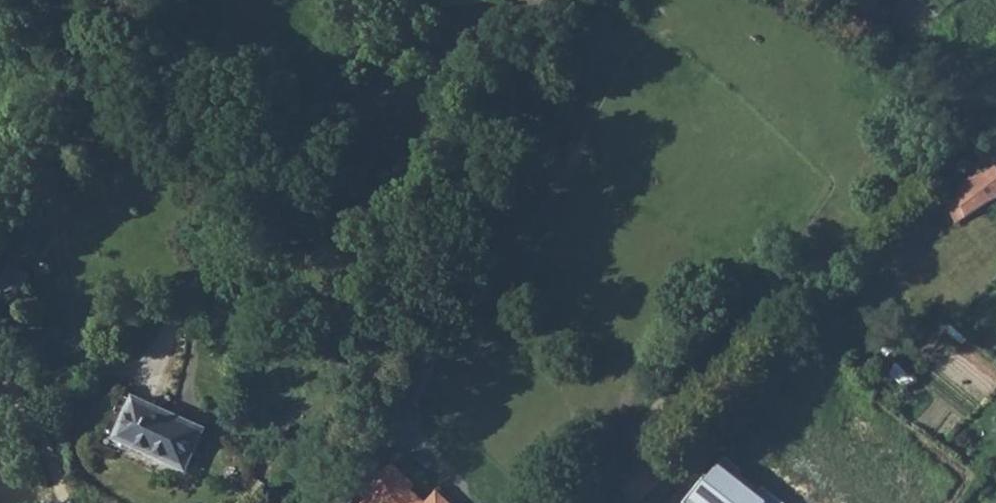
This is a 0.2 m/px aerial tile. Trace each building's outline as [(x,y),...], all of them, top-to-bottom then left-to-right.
[(859,7),(868,15),(879,2),(876,0),(865,0),(859,7)] [(995,199),(995,168),(988,172),(988,173),(977,178),(963,196),(967,219),(995,199)] [(115,438),(188,472),(208,430),(135,396),(115,438)] [(409,492),(412,489),(390,468),(368,492),(372,496),(370,498),(366,502),(420,502),(409,492)]
